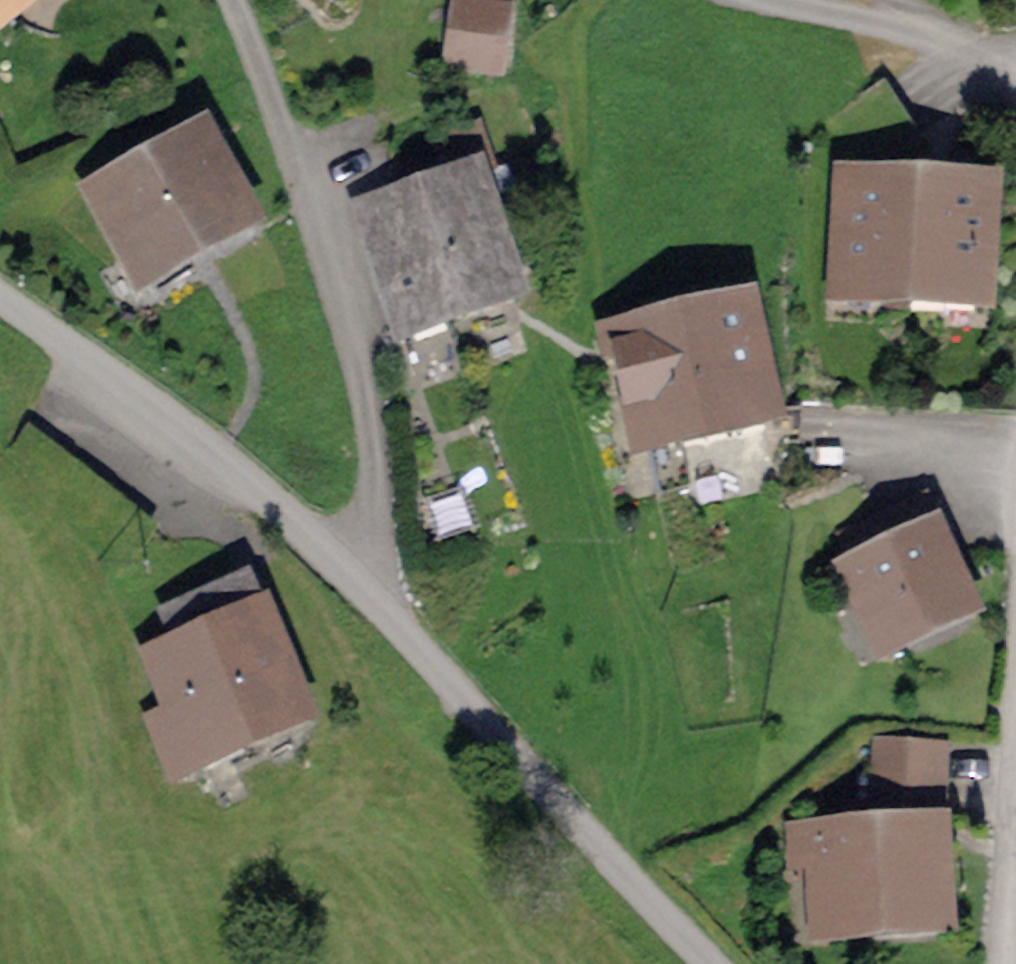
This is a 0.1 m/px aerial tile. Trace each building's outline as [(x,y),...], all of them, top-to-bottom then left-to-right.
[(496,65),(503,16),(464,11),(457,60),(496,65)] [(919,135),(900,108),(847,144),(866,171),(919,135)] [(444,174),(357,203),(395,322),(507,286),(468,166),(485,161),(470,114),(429,127),(444,174)] [(200,148),(107,198),(143,263),(145,262),(158,286),(189,270),(175,245),(236,213),(200,148)] [(848,284),(913,288),(919,188),(854,184),(848,284)] [(984,192),(919,188),(913,288),(978,292),(984,192)] [(764,410),(742,313),(624,340),(646,438),(764,410)] [(943,538),(925,499),(840,538),(856,574),(855,575),(886,642),(963,606),(934,542),(943,538)] [(296,710),(244,582),(165,614),(177,645),(143,659),(161,704),(164,712),(149,718),(173,777),(203,765),(207,775),(245,760),(235,735),(296,710)] [(939,753),(879,749),(875,808),(934,812),(939,753)] [(823,839),(827,926),(938,920),(934,832),(823,839)]
